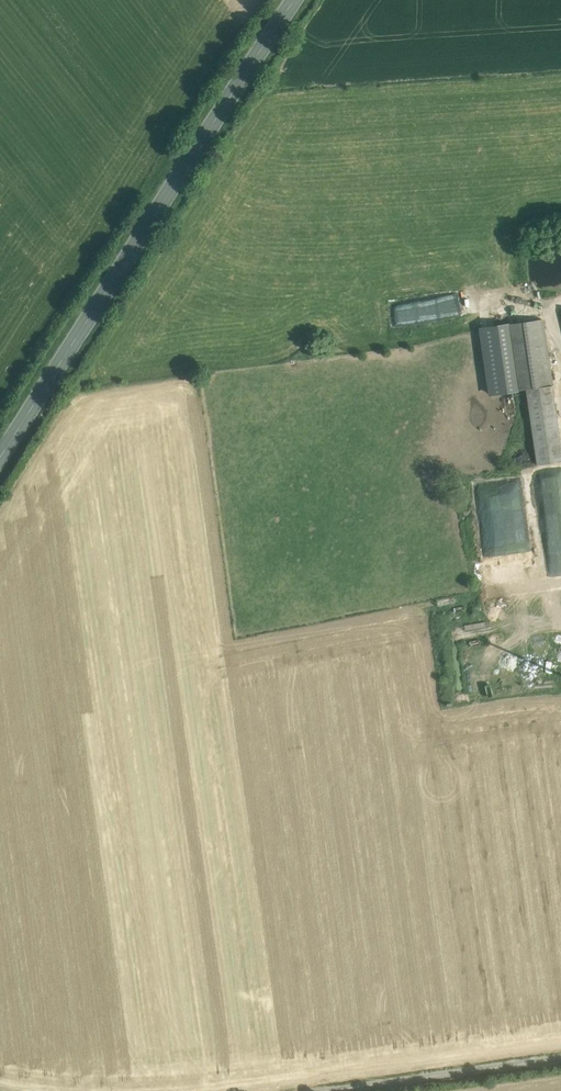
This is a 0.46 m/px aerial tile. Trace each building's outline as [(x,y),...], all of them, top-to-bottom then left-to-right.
[(543,319),(507,324),(517,390),(526,389),(552,385),(543,319)] [(488,394),(517,390),(507,324),(479,328),(488,394)] [(552,385),(526,389),(529,408),(555,404),(552,385)] [(529,408),(537,465),(560,461),(560,446),(555,404),(529,408)]
